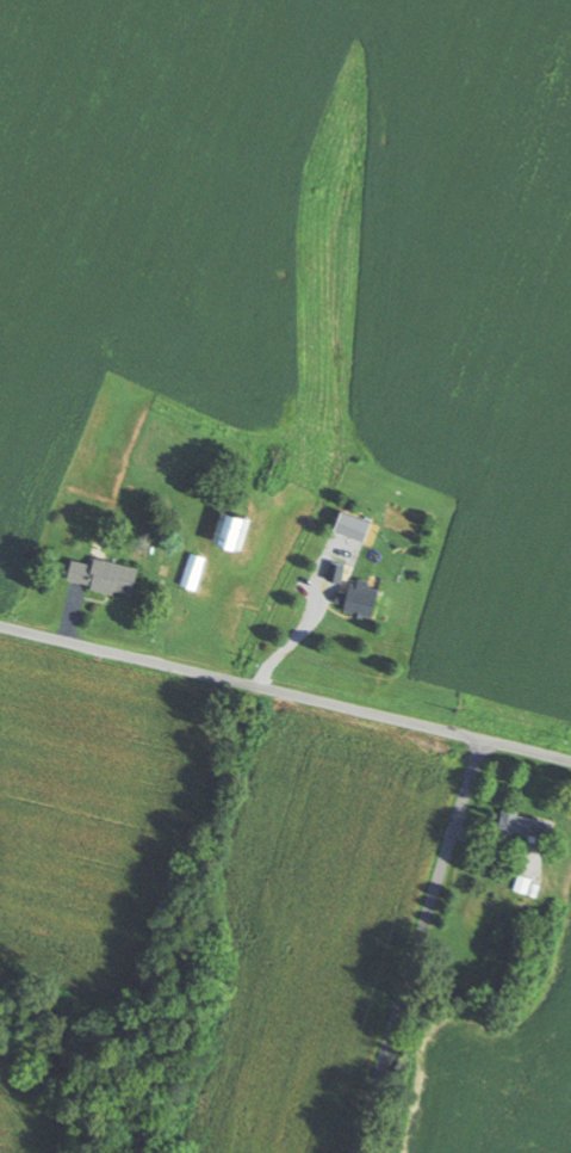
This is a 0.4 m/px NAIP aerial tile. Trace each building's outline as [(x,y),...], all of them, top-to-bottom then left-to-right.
[(216,539),(241,550),(254,520),(229,509),(216,539)] [(199,589),(209,558),(192,553),(183,584),(199,589)] [(142,569),(104,559),(103,566),(76,559),(70,582),(135,598),(142,569)] [(345,576),(345,563),(331,563),(331,576),(345,576)] [(373,582),(350,580),(348,615),(380,617),(382,588),(373,587),(373,582)] [(502,829),(550,843),(556,823),(508,809),(502,829)] [(534,879),(518,874),(514,890),(530,895),(534,879)]
